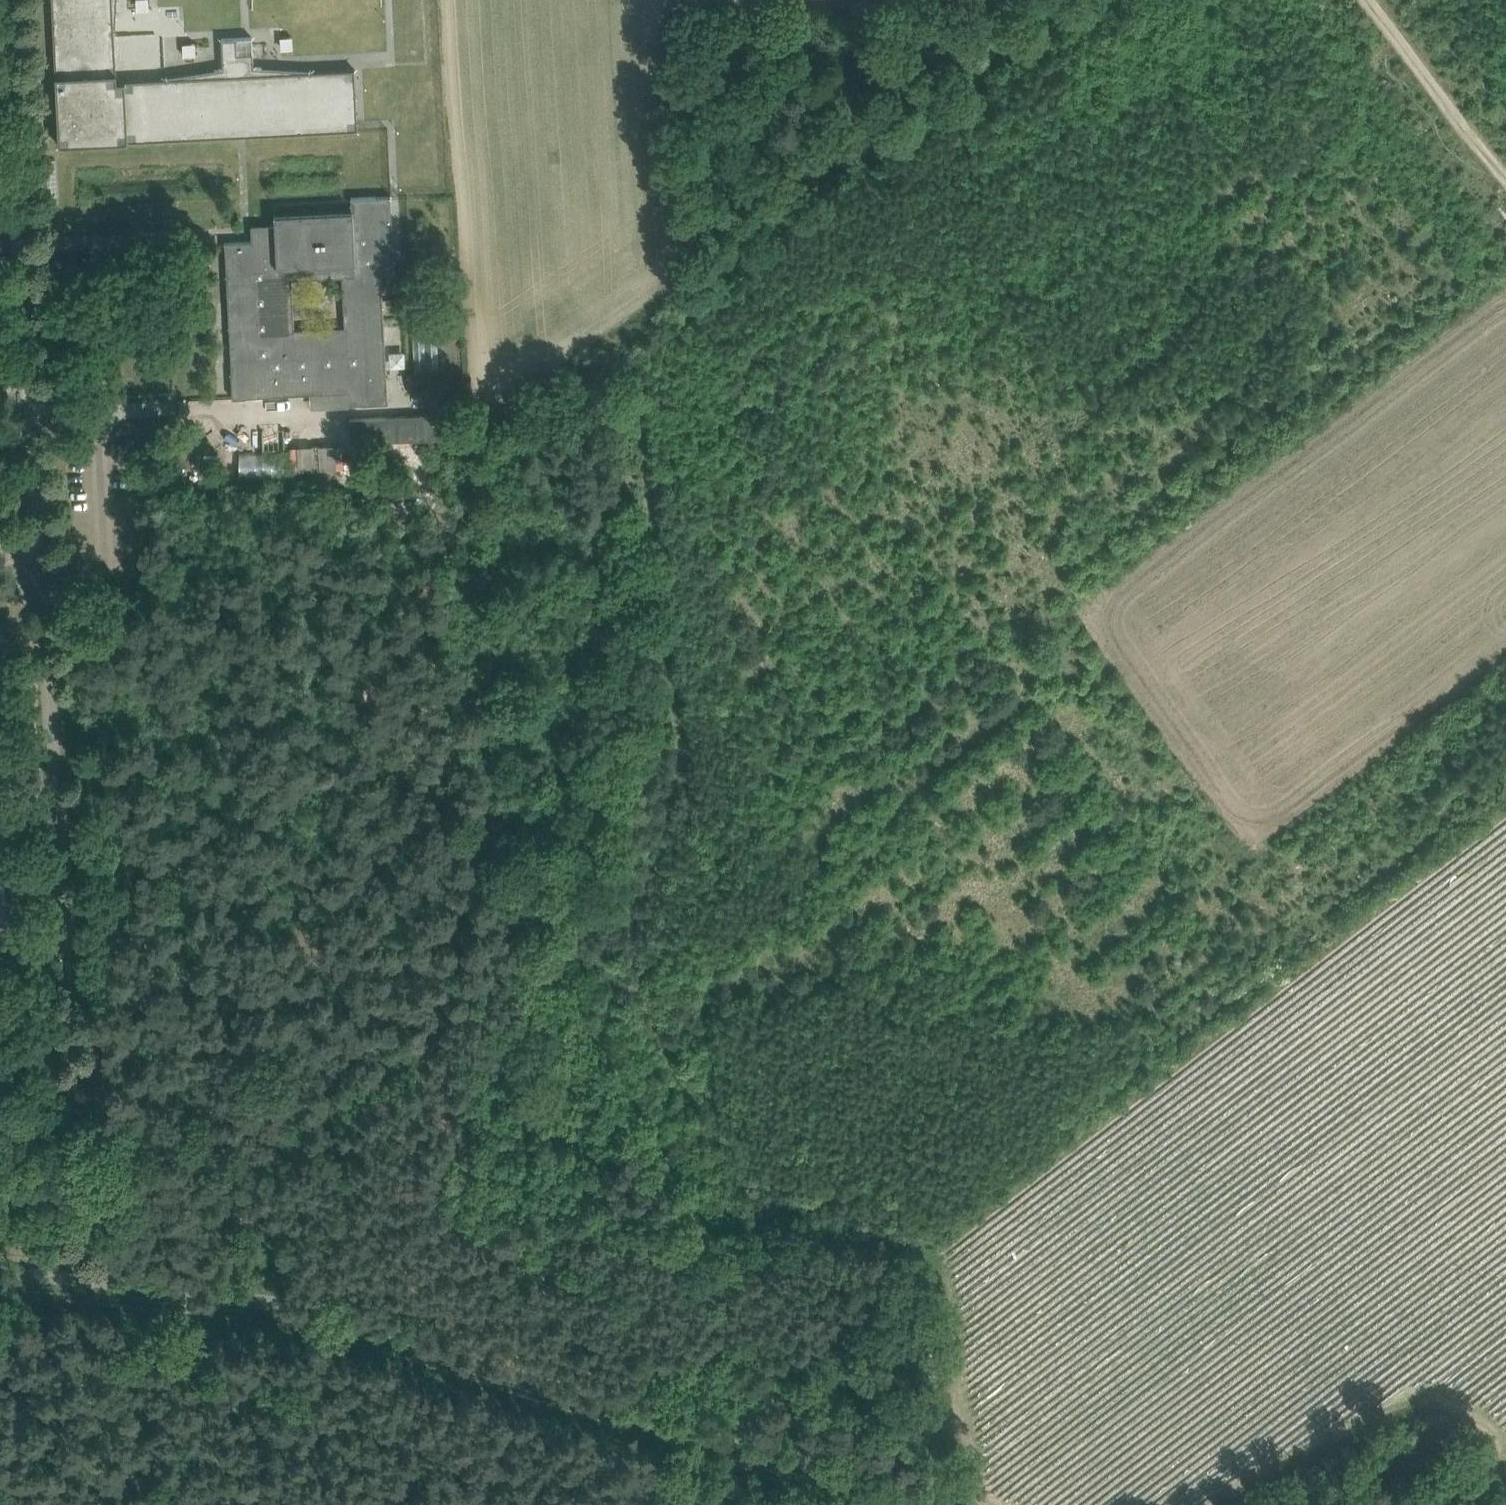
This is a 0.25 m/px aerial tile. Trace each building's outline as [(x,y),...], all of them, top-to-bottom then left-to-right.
[(59,129),(59,133),(59,134),(59,137),(60,139),(60,142),(60,144),(66,143),(93,142),(93,143),(104,142),(104,141),(122,141),(123,141),(123,140),(127,140),(127,141),(128,141),(128,140),(131,140),(131,141),(133,141),(133,140),(141,140),(143,140),(146,139),(146,140),(147,140),(147,139),(155,139),(155,140),(157,140),(157,139),(160,139),(162,139),(170,138),(170,139),(171,139),(171,138),(174,138),(175,139),(176,139),(176,138),(184,137),(184,138),(186,138),(186,137),(189,137),(189,138),(190,138),(190,137),(198,137),(199,138),(200,138),(200,137),(203,137),(205,137),(205,136),(213,136),(213,137),(214,137),(214,136),(218,136),(218,137),(219,137),(219,136),(227,135),(227,136),(229,136),(229,135),(232,135),(232,136),(234,136),(234,135),(251,134),(251,135),(253,135),(253,134),(256,134),(256,135),(258,135),(258,134),(266,133),(266,134),(267,134),(267,133),(270,133),(270,134),(272,134),(272,133),(280,133),(280,134),(282,133),(285,132),(285,133),(286,133),(286,132),(294,132),(294,133),(296,133),(296,132),(299,132),(299,133),(301,133),(301,132),(309,131),(309,132),(310,132),(310,131),(314,131),(314,132),(315,132),(315,131),(323,131),(325,131),(325,130),(328,130),(328,131),(329,131),(329,130),(338,130),(338,131),(339,131),(339,130),(342,130),(344,130),(359,129),(359,128),(355,68),(349,68),(312,70),(300,69),(254,66),(252,36),(221,38),(223,68),(166,78),(117,80),(114,31),(116,0),(52,0),(53,0),(53,3),(52,3),(52,5),(53,5),(53,13),(52,13),(53,15),(54,18),(53,18),(53,19),(54,19),(54,27),(53,27),(53,29),(54,29),(54,32),(53,32),(53,34),(54,34),(55,42),(54,42),(54,43),(55,43),(55,47),(54,47),(54,48),(55,48),(55,56),(55,58),(56,58),(56,61),(55,61),(55,62),(56,62),(56,70),(55,71),(55,72),(56,72),(56,75),(56,77),(57,80),(56,80),(56,82),(57,82),(57,96),(57,98),(58,101),(59,123),(59,125),(59,128),(59,129)] [(251,224),(252,240),(224,241),(232,397),(348,391),(349,403),(387,401),(381,273),(394,272),(390,194),(352,196),(353,209),(274,213),(275,223),(251,224)] [(350,417),(351,441),(447,436),(446,412),(425,413),(350,417)] [(285,446),(284,426),(262,427),(263,447),(285,446)] [(333,442),(290,444),(291,469),(334,467),(333,442)] [(238,473),(288,474),(288,450),(238,450),(238,473)] [(20,921),(17,872),(0,873),(0,922),(20,921)]
